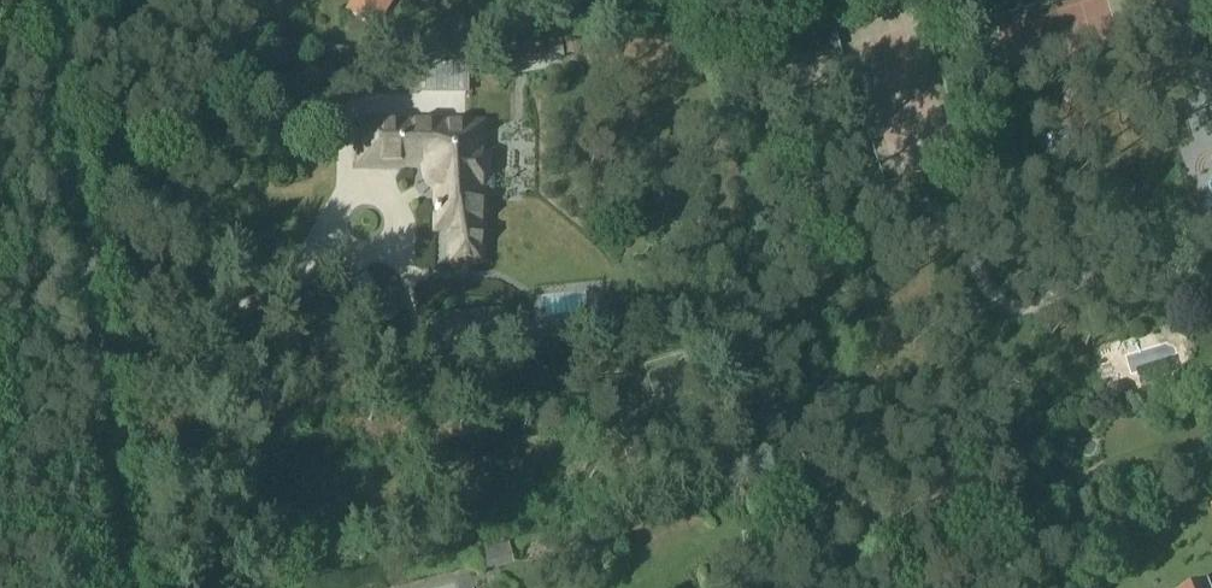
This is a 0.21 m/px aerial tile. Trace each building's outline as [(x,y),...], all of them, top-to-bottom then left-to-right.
[(386,0),(350,0),(343,10),(368,27),(386,0)] [(763,43),(772,72),(839,50),(829,20),(806,28),(806,29),(763,43)] [(562,61),(559,40),(511,47),(514,67),(562,61)] [(564,42),(565,56),(579,55),(577,41),(564,42)] [(295,118),(296,131),(305,130),(304,117),(295,118)] [(434,189),(437,191),(437,208),(434,209),(434,216),(437,218),(437,231),(452,231),(452,253),(479,253),(480,194),(470,193),(471,127),(362,126),(361,164),(424,165),(423,169),(423,173),(424,177),(426,180),(428,184),(430,187),(434,189)] [(574,330),(556,332),(558,350),(576,348),(574,330)] [(1110,386),(1106,393),(1109,402),(1116,406),(1125,403),(1129,395),(1126,387),(1119,383),(1110,386)] [(507,545),(480,552),(486,573),(512,566),(507,545)]
